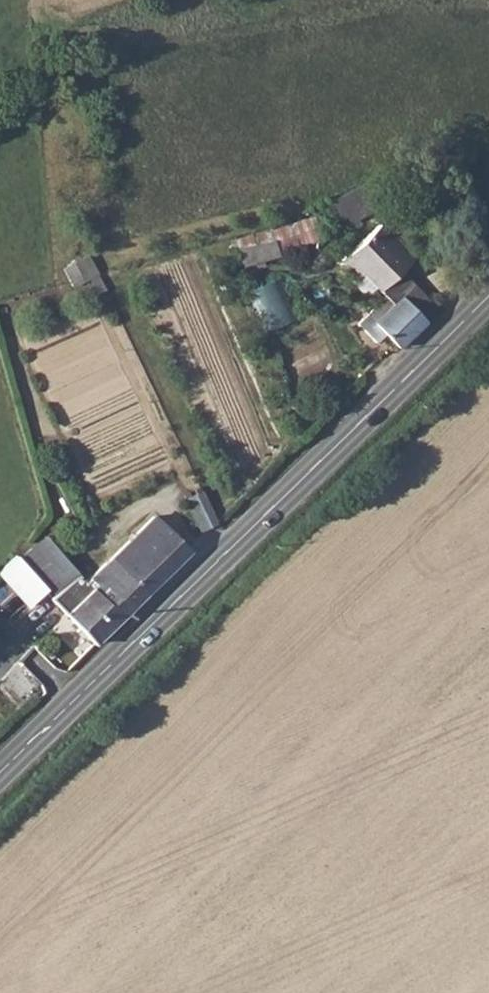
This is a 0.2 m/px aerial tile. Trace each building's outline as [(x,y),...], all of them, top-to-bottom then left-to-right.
[(315,211),(238,240),(246,263),(324,234),(315,211)] [(376,226),(343,256),(359,273),(364,269),(386,292),(388,294),(394,301),(402,293),(411,284),(399,273),(410,261),(376,226)] [(265,330),(300,316),(282,272),(247,286),(265,330)] [(437,308),(411,284),(402,293),(394,301),(388,294),(374,307),(359,321),(377,339),(387,330),(399,344),(426,318),(437,308)] [(200,518),(214,512),(199,481),(187,489),(200,518)] [(111,555),(145,589),(187,547),(153,515),(111,555)] [(42,595),(43,596),(67,575),(38,540),(12,559),(42,595)] [(109,586),(127,607),(145,589),(111,555),(85,580),(99,595),(109,586)] [(27,605),(38,595),(15,572),(5,583),(27,605)] [(47,600),(89,644),(127,607),(109,586),(99,595),(92,601),(77,586),(70,579),(47,600)]
